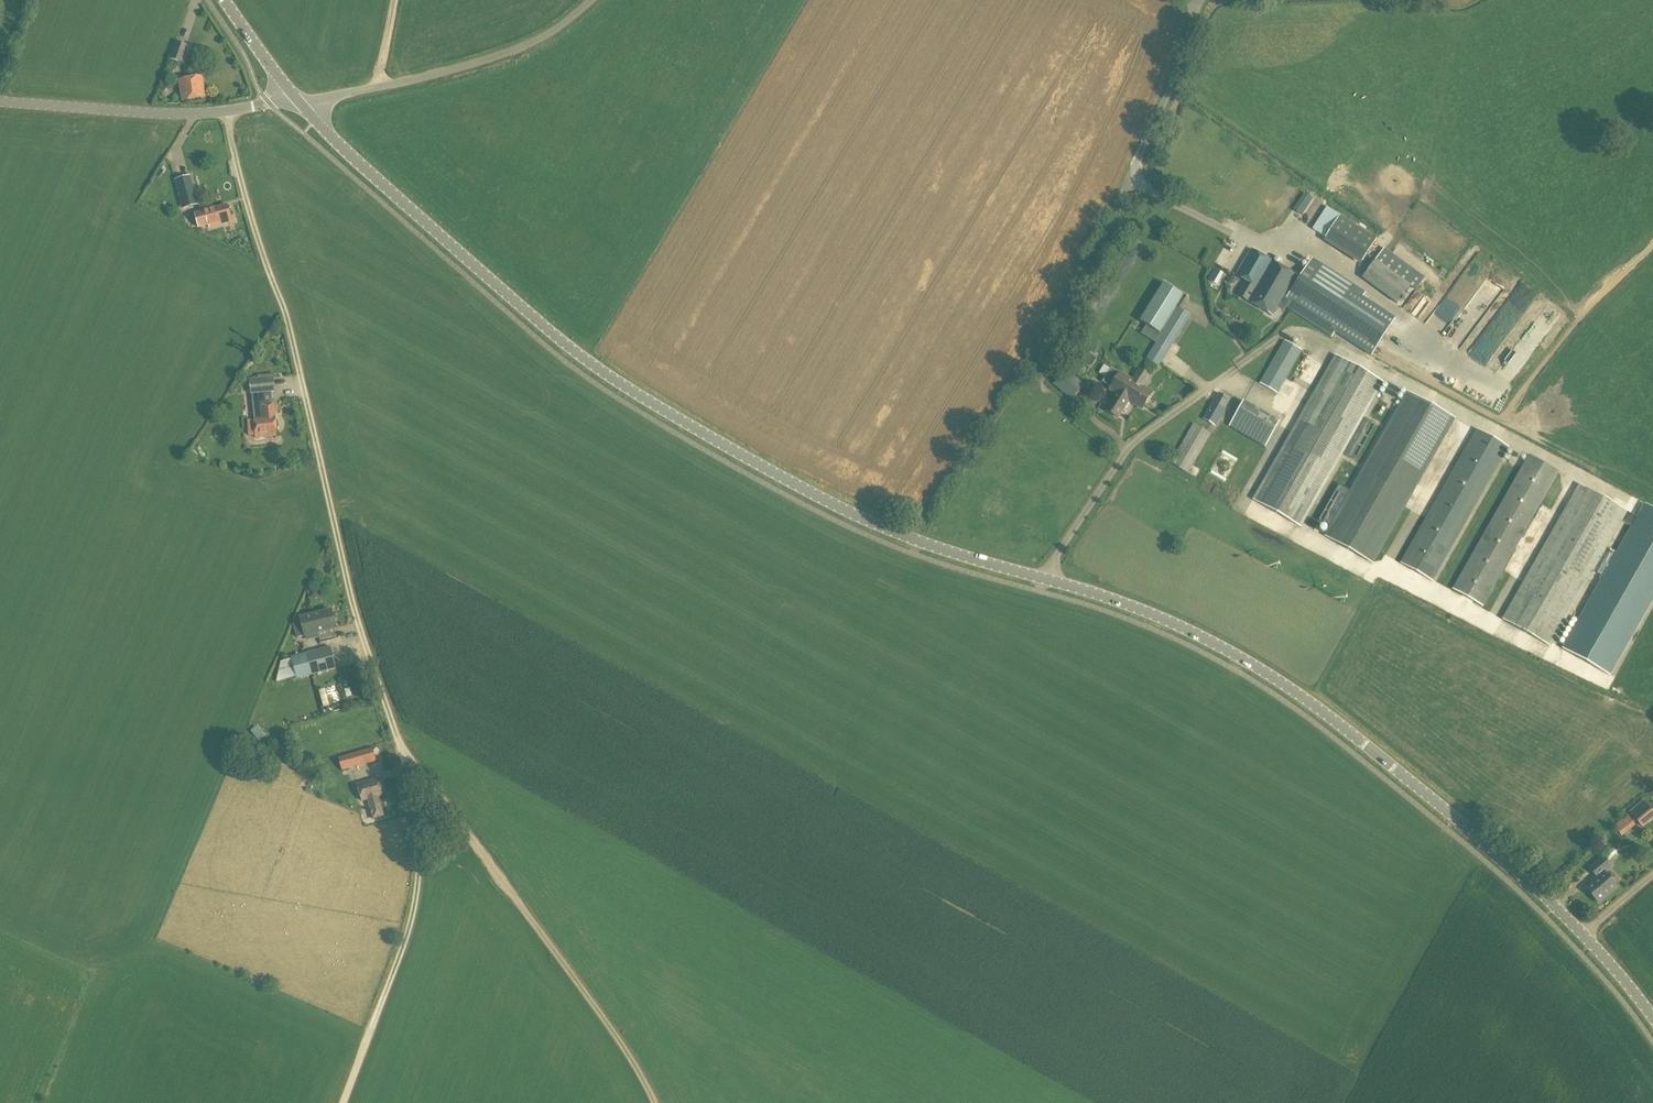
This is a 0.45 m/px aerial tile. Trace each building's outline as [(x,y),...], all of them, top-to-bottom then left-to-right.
[(184,64),(190,46),(176,42),(170,59),(184,64)] [(182,101),(206,97),(202,77),(179,81),(182,101)] [(168,85),(160,89),(162,95),(170,91),(168,85)] [(178,181),(182,196),(191,193),(195,206),(198,205),(194,192),(190,177),(178,181)] [(1308,195),(1297,212),(1302,216),(1313,199),(1308,195)] [(229,213),(227,206),(195,214),(199,227),(208,225),(209,228),(234,221),(232,213),(229,213)] [(1362,262),(1376,239),(1340,216),(1325,238),(1362,262)] [(1284,299),(1297,277),(1251,249),(1235,275),(1247,282),(1239,295),(1273,316),(1284,299)] [(1402,272),(1410,261),(1396,250),(1388,260),(1402,272)] [(1189,268),(1191,262),(1179,258),(1177,263),(1189,268)] [(1333,336),(1335,332),(1372,356),(1396,319),(1359,295),(1362,290),(1312,259),(1299,279),(1297,277),(1284,299),(1289,302),(1286,308),(1333,336)] [(1397,304),(1410,285),(1375,260),(1362,279),(1397,304)] [(1208,279),(1217,285),(1224,273),(1215,268),(1208,279)] [(1462,346),(1495,293),(1477,282),(1444,334),(1462,346)] [(1159,334),(1183,296),(1163,283),(1139,321),(1159,334)] [(1412,287),(1402,304),(1413,310),(1413,311),(1421,316),(1431,298),(1412,287)] [(1158,368),(1191,315),(1179,308),(1146,360),(1158,368)] [(1487,363),(1514,317),(1501,309),(1474,355),(1487,363)] [(1284,341),(1260,384),(1278,394),(1302,351),(1284,341)] [(1092,366),(1097,359),(1087,353),(1082,360),(1092,366)] [(1300,528),(1343,454),(1351,459),(1372,423),(1364,418),(1384,382),(1336,355),(1253,501),(1275,513),(1292,523),(1300,528)] [(1120,372),(1119,373),(1111,368),(1102,382),(1110,387),(1109,389),(1116,393),(1105,410),(1118,418),(1129,399),(1143,408),(1152,393),(1142,386),(1150,375),(1140,369),(1137,374),(1132,380),(1120,372)] [(1071,400),(1084,385),(1065,369),(1052,384),(1071,400)] [(272,391),(274,391),(272,377),(249,380),(251,394),(252,394),(272,391)] [(252,394),(254,416),(256,438),(277,436),(274,403),(273,403),(272,391),(252,394)] [(1373,563),(1455,419),(1406,391),(1350,490),(1339,484),(1318,521),(1330,527),(1325,536),(1373,563)] [(1214,426),(1229,401),(1217,394),(1202,419),(1214,426)] [(1290,433),(1300,409),(1291,405),(1280,429),(1290,433)] [(1271,417),(1256,442),(1265,447),(1280,422),(1271,417)] [(1188,473),(1211,434),(1193,424),(1170,463),(1188,473)] [(1433,582),(1509,448),(1475,429),(1400,564),(1433,582)] [(1136,448),(1145,456),(1151,448),(1142,440),(1136,448)] [(1482,607),(1559,472),(1529,455),(1453,590),(1482,607)] [(1622,521),(1627,513),(1578,485),(1502,619),(1551,647),(1622,521)] [(1652,600),(1652,508),(1644,503),(1636,518),(1627,513),(1622,521),(1631,527),(1562,648),(1610,676),(1652,600)] [(1312,528),(1307,540),(1317,545),(1323,532),(1312,528)] [(310,595),(311,598),(314,599),(317,598),(318,595),(317,592),(314,591),(311,592),(310,595)] [(305,636),(335,628),(331,610),(301,618),(305,636)] [(296,679),(336,669),(330,647),(291,657),(296,679)] [(342,771),(377,761),(373,748),(338,758),(342,771)] [(383,815),(378,796),(382,795),(378,779),(358,784),(363,801),(368,799),(373,818),(383,815)] [(1652,820),(1652,812),(1643,800),(1629,812),(1642,828),(1652,820)] [(1607,857),(1614,851),(1610,846),(1603,853),(1607,857)] [(1598,903),(1617,887),(1605,873),(1612,867),(1603,857),(1589,868),(1597,877),(1591,882),(1593,884),(1587,890),(1598,903)]
